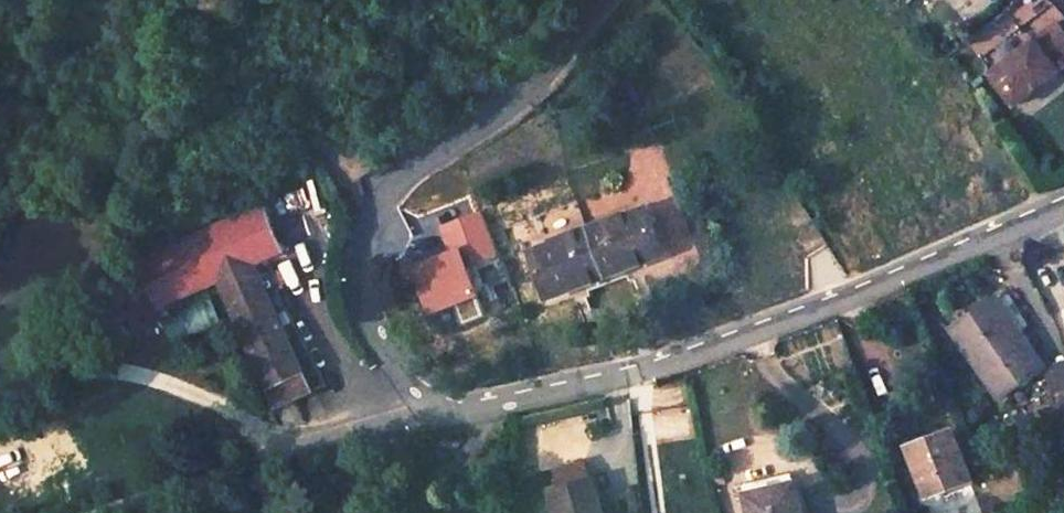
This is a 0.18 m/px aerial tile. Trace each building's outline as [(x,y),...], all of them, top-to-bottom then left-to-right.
[(986,74),(1010,106),(1063,67),(1063,35),(1056,23),(986,74)] [(159,309),(284,255),(262,209),(137,263),(159,309)] [(662,253),(645,209),(623,218),(620,213),(550,241),(552,246),(531,254),(548,299),(584,284),(589,295),(628,279),(624,269),(662,253)] [(407,266),(424,314),(477,296),(466,265),(497,254),(481,210),(439,225),(449,252),(407,266)] [(311,392),(258,277),(224,290),(278,407),(311,392)] [(1036,373),(990,300),(945,328),(990,401),(1036,373)] [(1063,400),(1063,381),(1060,372),(1036,381),(1047,407),(1063,400)] [(969,481),(950,434),(907,452),(924,498),(969,481)] [(562,472),(567,489),(557,492),(563,512),(612,512),(603,477),(596,478),(592,463),(562,472)] [(742,512),(797,512),(789,487),(738,502),(742,512)]
